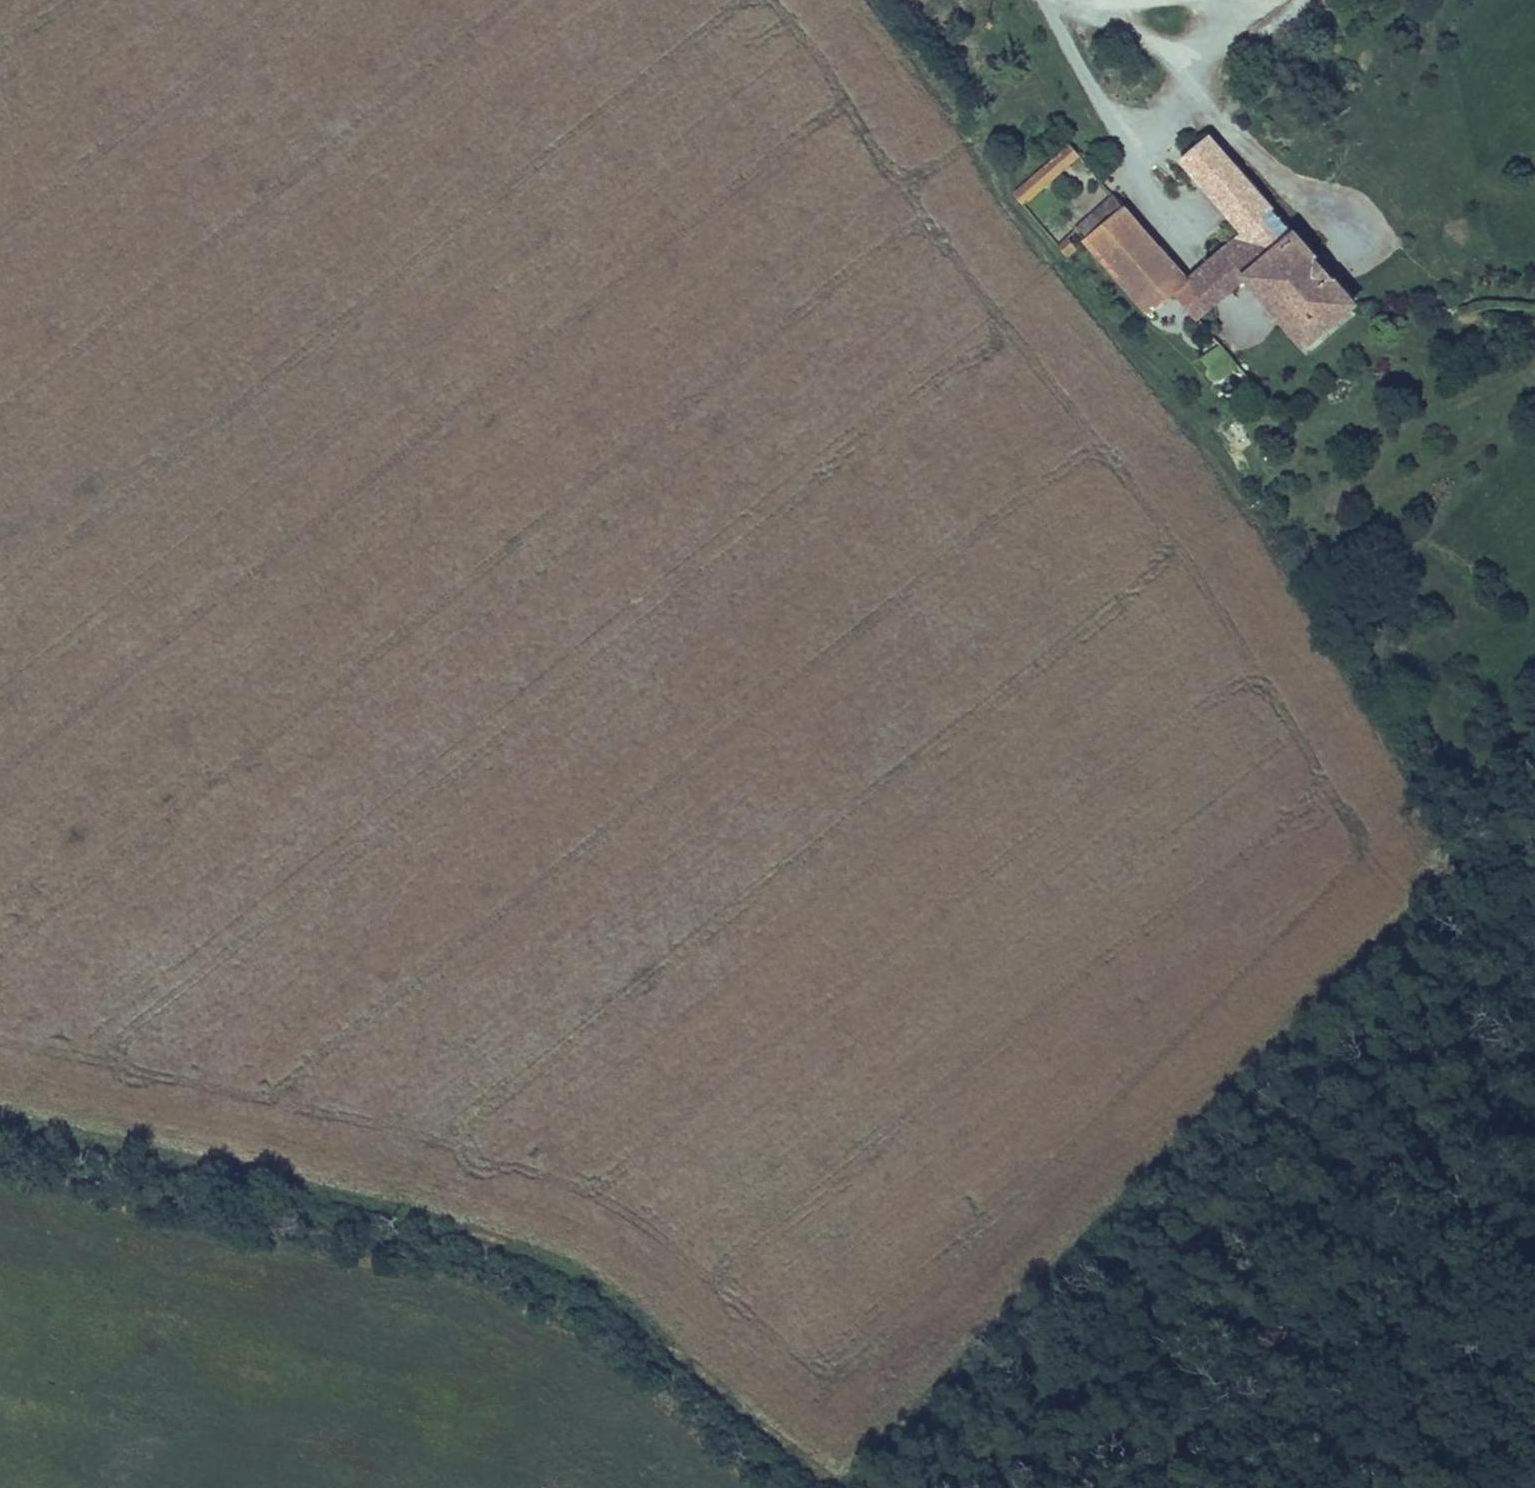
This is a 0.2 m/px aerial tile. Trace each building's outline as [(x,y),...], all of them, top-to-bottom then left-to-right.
[(1230,164),(1211,142),(1206,136),(1181,157),(1205,186),(1230,164)] [(1079,155),(1071,146),(1014,194),(1023,205),(1079,155)] [(1293,238),(1230,164),(1205,186),(1245,231),(1269,258),(1293,238)] [(1058,246),(1067,257),(1087,240),(1143,305),(1168,282),(1176,291),(1179,289),(1171,280),(1181,271),(1114,195),(1058,246)] [(1269,258),(1245,231),(1207,264),(1194,276),(1218,303),(1231,292),(1240,284),(1249,276),(1269,258)] [(1307,344),(1352,306),(1293,238),(1269,258),(1249,276),(1307,344)] [(1181,271),(1171,280),(1179,289),(1188,280),(1181,271)] [(1179,289),(1176,291),(1200,319),(1218,303),(1194,276),(1188,280),(1179,289)] [(1176,291),(1168,282),(1143,305),(1150,314),(1176,291)]
